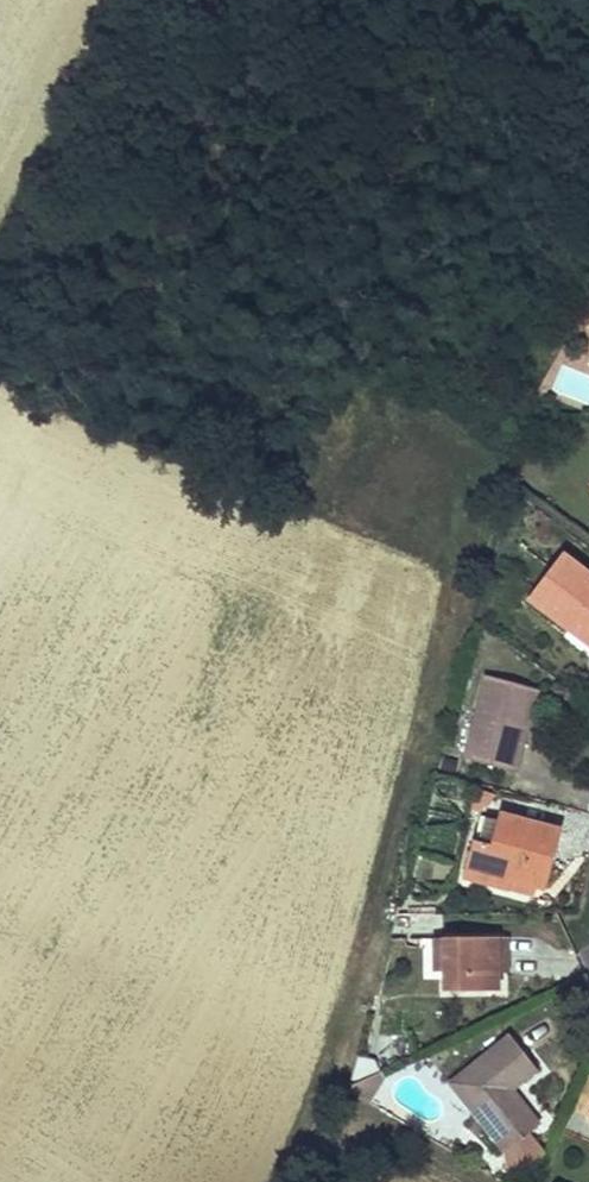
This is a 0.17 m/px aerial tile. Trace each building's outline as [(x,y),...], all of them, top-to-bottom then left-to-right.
[(588,635),(588,586),(541,551),(511,593),(551,623),(557,616),(587,638),(588,635)] [(582,646),(587,638),(557,616),(551,623),(582,646)] [(538,698),(487,685),(466,763),(517,777),(538,698)] [(558,843),(496,826),(488,858),(470,853),(461,887),(508,899),(511,888),(533,894),(544,896),(558,843)] [(511,888),(508,899),(530,905),(533,894),(511,888)] [(508,980),(506,944),(445,947),(447,980),(448,1001),(499,998),(498,980),(508,980)] [(447,980),(445,947),(431,948),(432,980),(447,980)] [(448,1088),(501,1161),(538,1135),(513,1101),(539,1082),(511,1043),(448,1088)]
